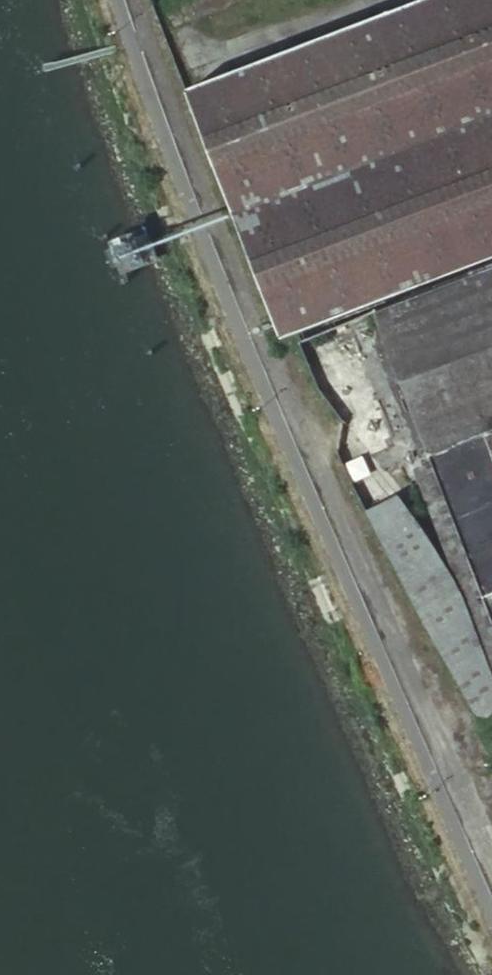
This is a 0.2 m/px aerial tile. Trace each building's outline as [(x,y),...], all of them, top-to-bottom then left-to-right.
[(283,342),(349,317),(491,262),(491,0),(434,0),(404,11),(365,25),(221,81),(191,92),(187,93),(196,118),(283,342)] [(375,314),(392,355),(424,437),(425,441),(427,445),(483,588),(491,611),(491,268),(375,314)] [(392,355),(375,314),(301,344),(318,386),(320,390),(341,418),(341,420),(346,419),(376,457),(424,437),(392,355)] [(427,445),(406,454),(424,501),(442,550),(488,666),(491,677),(491,611),(483,588),(427,445)] [(370,516),(447,662),(477,717),(485,730),(491,726),(491,688),(396,503),(370,516)]
